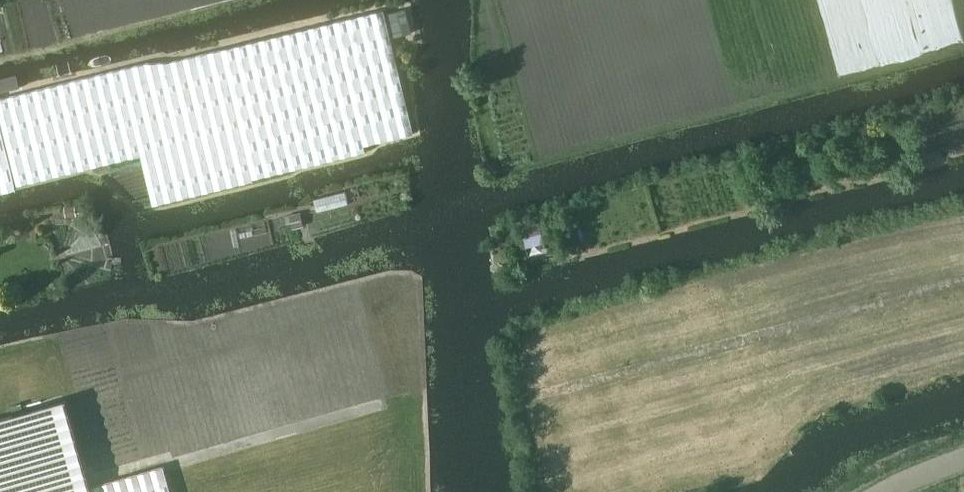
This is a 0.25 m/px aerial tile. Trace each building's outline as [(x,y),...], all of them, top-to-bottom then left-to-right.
[(18,189),(16,185),(141,155),(153,205),(254,180),(367,151),(366,146),(415,133),(392,38),(412,32),(406,7),(385,12),(385,10),(170,61),(146,62),(0,97),(0,194),(18,189)] [(76,205),(65,206),(67,216),(77,215),(76,205)] [(302,211),(285,215),(289,229),(305,226),(302,211)] [(64,396),(0,414),(0,491),(91,491),(64,396)] [(93,491),(161,491),(158,481),(153,465),(90,483),(93,491)]
